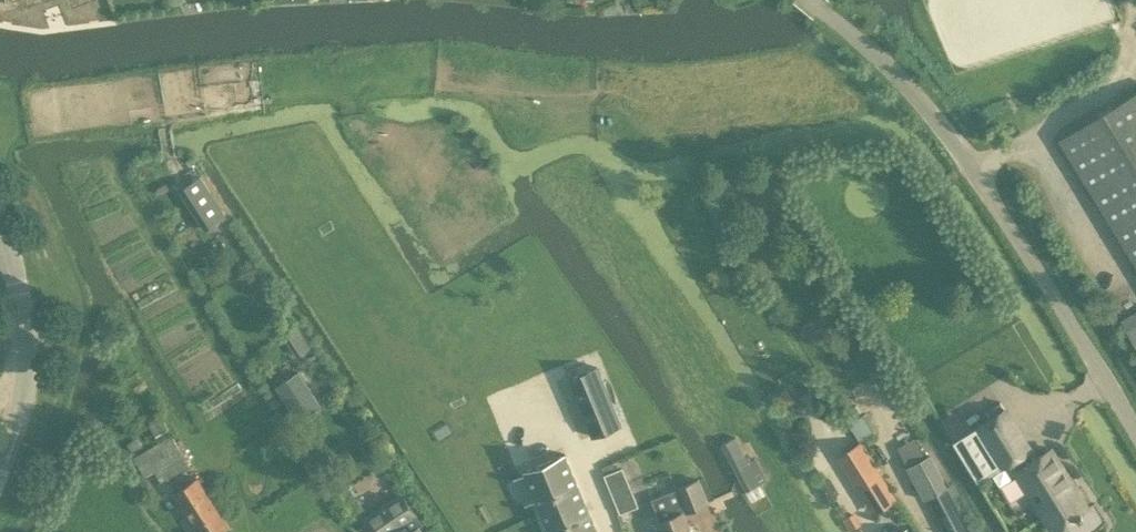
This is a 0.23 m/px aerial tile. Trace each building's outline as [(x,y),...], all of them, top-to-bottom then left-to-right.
[(1060,140),(1135,264),(1135,92),(1060,140)] [(179,189),(205,230),(227,215),(201,175),(179,189)] [(1121,320),(1135,346),(1135,311),(1121,320)] [(297,355),(311,346),(293,318),(278,327),(297,355)] [(597,366),(568,378),(593,436),(621,424),(597,366)] [(276,386),(298,419),(321,404),(300,370),(276,386)] [(863,412),(858,403),(841,413),(847,422),(863,412)] [(145,417),(154,435),(167,429),(157,410),(145,417)] [(980,426),(1004,466),(1030,450),(1006,410),(980,426)] [(868,411),(848,423),(859,441),(879,429),(868,411)] [(978,482),(1004,466),(980,426),(954,441),(952,443),(977,483),(978,482)] [(172,435),(134,457),(145,475),(154,470),(160,481),(190,464),(183,453),(172,435)] [(735,470),(750,462),(736,436),(721,444),(735,470)] [(837,456),(873,514),(897,499),(862,441),(837,456)] [(1053,530),(1089,508),(1053,449),(1017,471),(1053,530)] [(525,470),(550,531),(599,531),(566,453),(525,470)] [(909,468),(925,499),(927,497),(946,531),(970,531),(967,527),(968,526),(952,497),(958,494),(952,484),(947,486),(931,456),(909,468)] [(747,491),(768,479),(757,458),(750,462),(735,470),(747,491)] [(605,474),(604,474),(613,496),(632,488),(623,466),(617,469),(605,474)] [(819,484),(828,499),(840,492),(830,477),(819,484)] [(230,528),(198,478),(176,492),(200,531),(224,531),(230,528)] [(652,499),(661,521),(665,531),(693,531),(684,512),(709,501),(699,479),(652,499)] [(348,484),(339,490),(356,516),(365,510),(348,484)] [(419,525),(422,523),(403,494),(366,518),(376,531),(390,531),(391,531),(423,531),(419,525)] [(843,519),(850,530),(862,523),(855,512),(843,519)]
